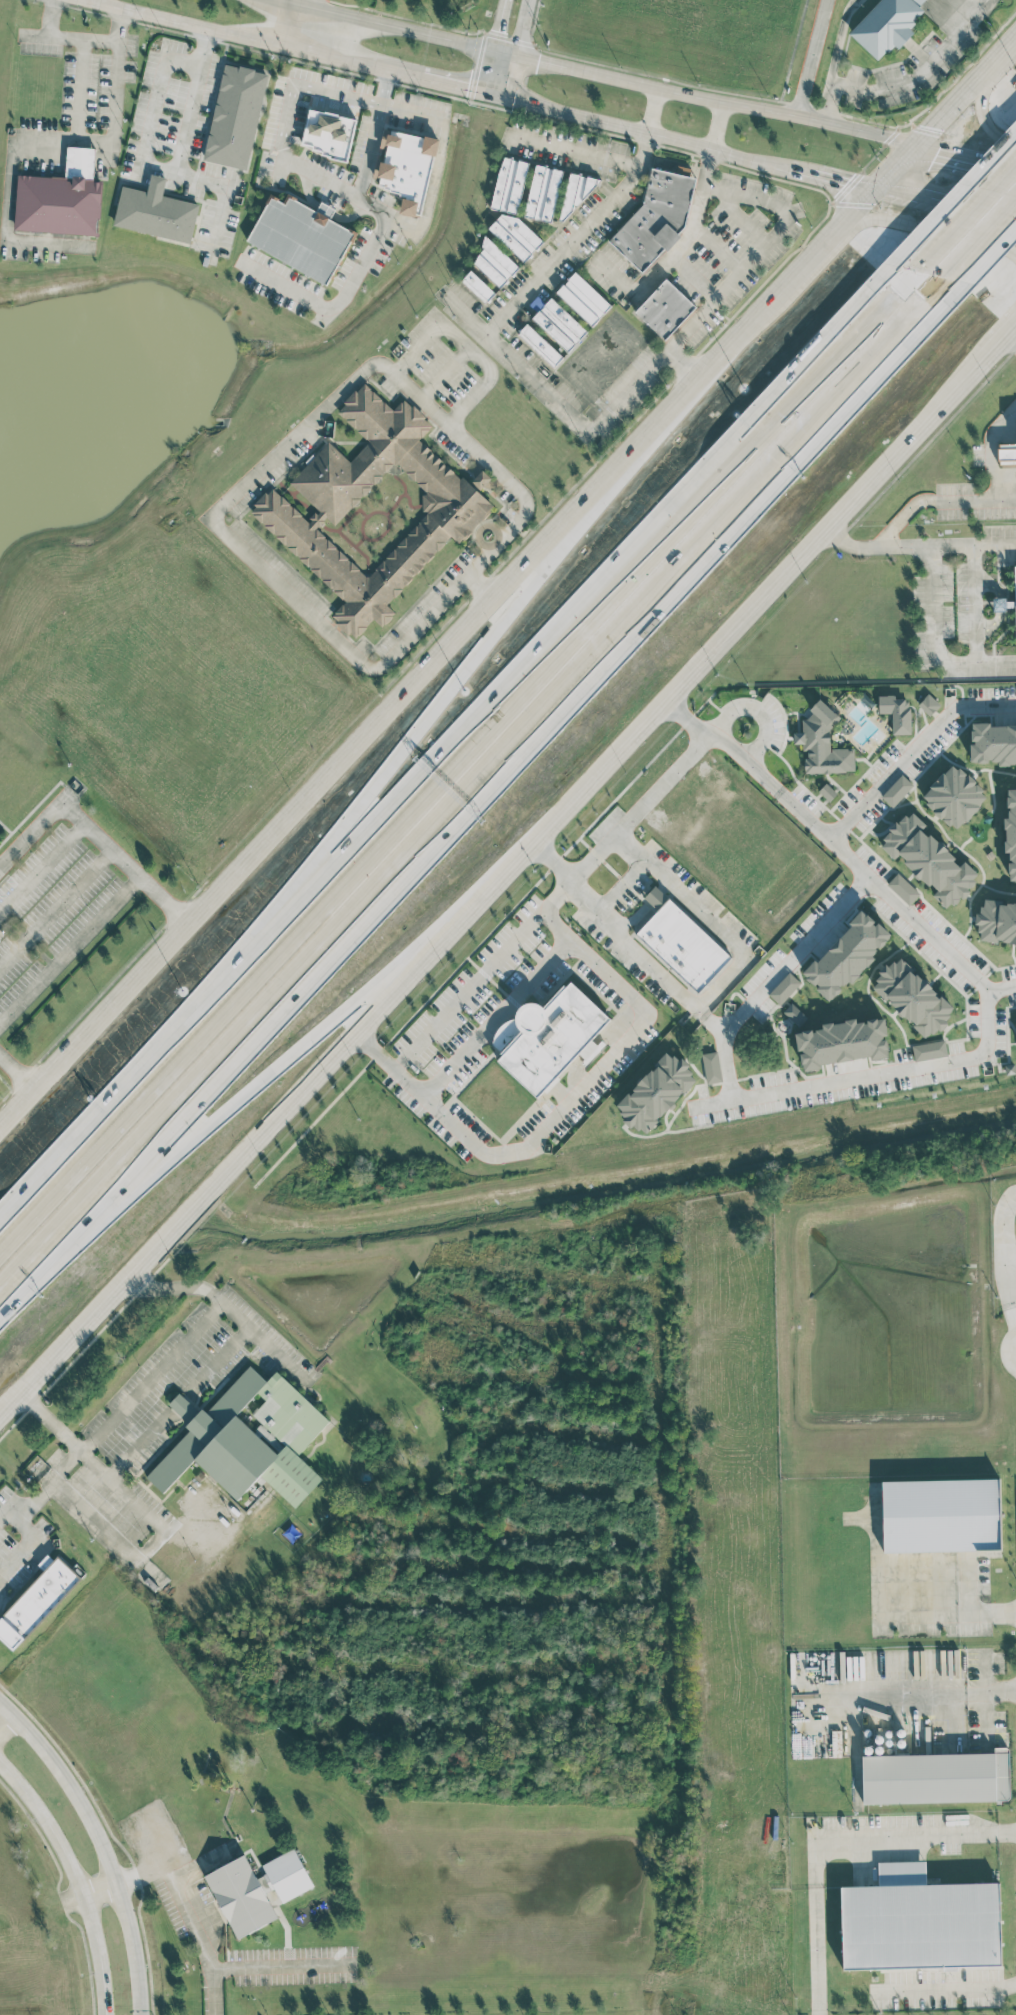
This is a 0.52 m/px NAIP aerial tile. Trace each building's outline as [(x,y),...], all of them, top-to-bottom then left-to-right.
[(848,33),(878,60),(893,43),(898,48),(914,31),(909,27),(925,10),(919,5),(924,0),(879,0),(848,33)] [(267,72),(223,63),(204,161),(248,169),(267,72)] [(349,158),(357,118),(308,108),(301,149),(349,158)] [(436,138),(389,130),(388,138),(381,137),(379,148),(385,149),(381,169),(374,168),(373,176),(379,177),(377,188),(403,192),(399,213),(422,217),(436,138)] [(17,174),(15,230),(99,235),(101,181),(93,180),(95,147),(67,146),(66,177),(17,174)] [(490,207),(516,214),(529,162),(503,156),(490,207)] [(525,216),(553,221),(561,169),(534,164),(525,216)] [(696,177),(651,167),(643,202),(608,241),(642,271),(663,248),(668,250),(678,238),(679,231),(685,225),(696,177)] [(121,185),(113,226),(191,242),(199,203),(162,195),(166,177),(151,173),(147,191),(121,185)] [(329,283),(355,231),(330,219),(335,208),(321,201),(317,210),(287,195),(284,201),(270,194),(246,243),(329,283)] [(523,261),(541,242),(506,209),(488,227),(523,261)] [(500,287),(519,266),(486,236),(480,243),(484,248),(472,262),(500,287)] [(494,291),(470,270),(461,280),(484,301),(494,291)] [(556,292),(592,326),(611,305),(575,271),(556,292)] [(634,311),(663,340),(696,307),(666,278),(634,311)] [(568,351),(587,331),(551,297),(532,317),(568,351)] [(563,356),(527,323),(517,333),(554,366),(563,356)] [(494,506),(419,439),(433,424),(404,398),(394,409),(363,382),(336,412),(369,441),(351,461),(327,441),(290,483),(319,509),(309,520),(271,487),(248,512),(346,600),(330,617),(355,639),(373,618),(382,626),(395,612),(387,605),(450,535),(460,544),(494,506)] [(997,445),(999,465),(1015,463),(1015,443),(997,445)] [(471,481),(480,489),(491,478),(482,469),(471,481)] [(992,599),(993,609),(1014,609),(1014,598),(992,599)] [(918,703),(929,715),(940,705),(929,693),(918,703)] [(910,733),(909,699),(895,699),(895,694),(878,695),(879,713),(892,713),(892,734),(910,733)] [(854,772),(854,752),(848,748),(830,748),(829,730),(841,717),(819,698),(810,708),(811,718),(802,719),(802,732),(793,732),(794,743),(797,743),(809,753),(804,758),(805,773),(854,772)] [(999,761),(999,764),(1015,763),(1015,725),(989,726),(989,722),(971,722),(972,744),(969,744),(970,762),(999,761)] [(988,793),(950,762),(920,800),(958,830),(988,793)] [(892,807),(913,785),(902,774),(881,796),(892,807)] [(1015,880),(1015,789),(1007,788),(1007,817),(1005,817),(1004,852),(1009,852),(1008,880),(1015,880)] [(979,874),(965,861),(957,865),(952,855),(923,828),(926,825),(913,812),(902,818),(878,844),(893,858),(901,854),(908,867),(911,869),(912,872),(926,885),(930,883),(937,890),(932,895),(945,907),(957,901),(959,899),(970,894),(967,888),(979,874)] [(697,994),(732,956),(654,885),(643,897),(657,910),(633,936),(697,994)] [(1015,944),(1015,903),(1002,902),(1002,900),(983,898),(981,912),(978,912),(976,940),(1015,944)] [(891,935),(862,909),(804,975),(818,987),(816,989),(829,1001),(847,980),(850,982),(891,935)] [(955,1011),(899,955),(870,984),(926,1039),(955,1011)] [(780,1005),(801,983),(789,972),(768,994),(780,1005)] [(610,1018),(569,980),(543,1008),(531,997),(490,1042),(502,1054),(496,1060),(537,1098),(610,1018)] [(798,1026),(806,1018),(793,1004),(785,1012),(798,1026)] [(888,1057),(886,1035),(885,1018),(856,1021),(856,1020),(822,1023),(822,1029),(797,1031),(800,1071),(821,1069),(820,1062),(870,1058),(870,1059),(888,1057)] [(912,1046),(915,1062),(947,1055),(944,1039),(912,1046)] [(644,1136),(698,1077),(668,1050),(614,1108),(644,1136)] [(723,1081),(717,1050),(701,1053),(707,1084),(723,1081)] [(330,1420),(276,1371),(267,1381),(249,1365),(206,1412),(202,1408),(185,1427),(188,1430),(146,1477),(163,1493),(193,1460),(237,1500),(260,1475),(296,1507),(322,1478),(298,1455),(330,1420)] [(188,1422),(199,1410),(179,1392),(168,1404),(188,1422)] [(882,1481),(883,1552),(1001,1549),(999,1478),(882,1481)] [(13,1649),(79,1577),(50,1550),(37,1564),(44,1570),(0,1618),(0,1637),(13,1649)] [(863,1804),(1010,1801),(1009,1747),(993,1747),(993,1753),(862,1755),(863,1804)] [(203,1878),(235,1938),(273,1918),(241,1858),(203,1878)] [(1001,1965),(999,1882),(926,1884),(925,1860),(878,1861),(879,1885),(841,1886),(842,1969),(1001,1965)]
